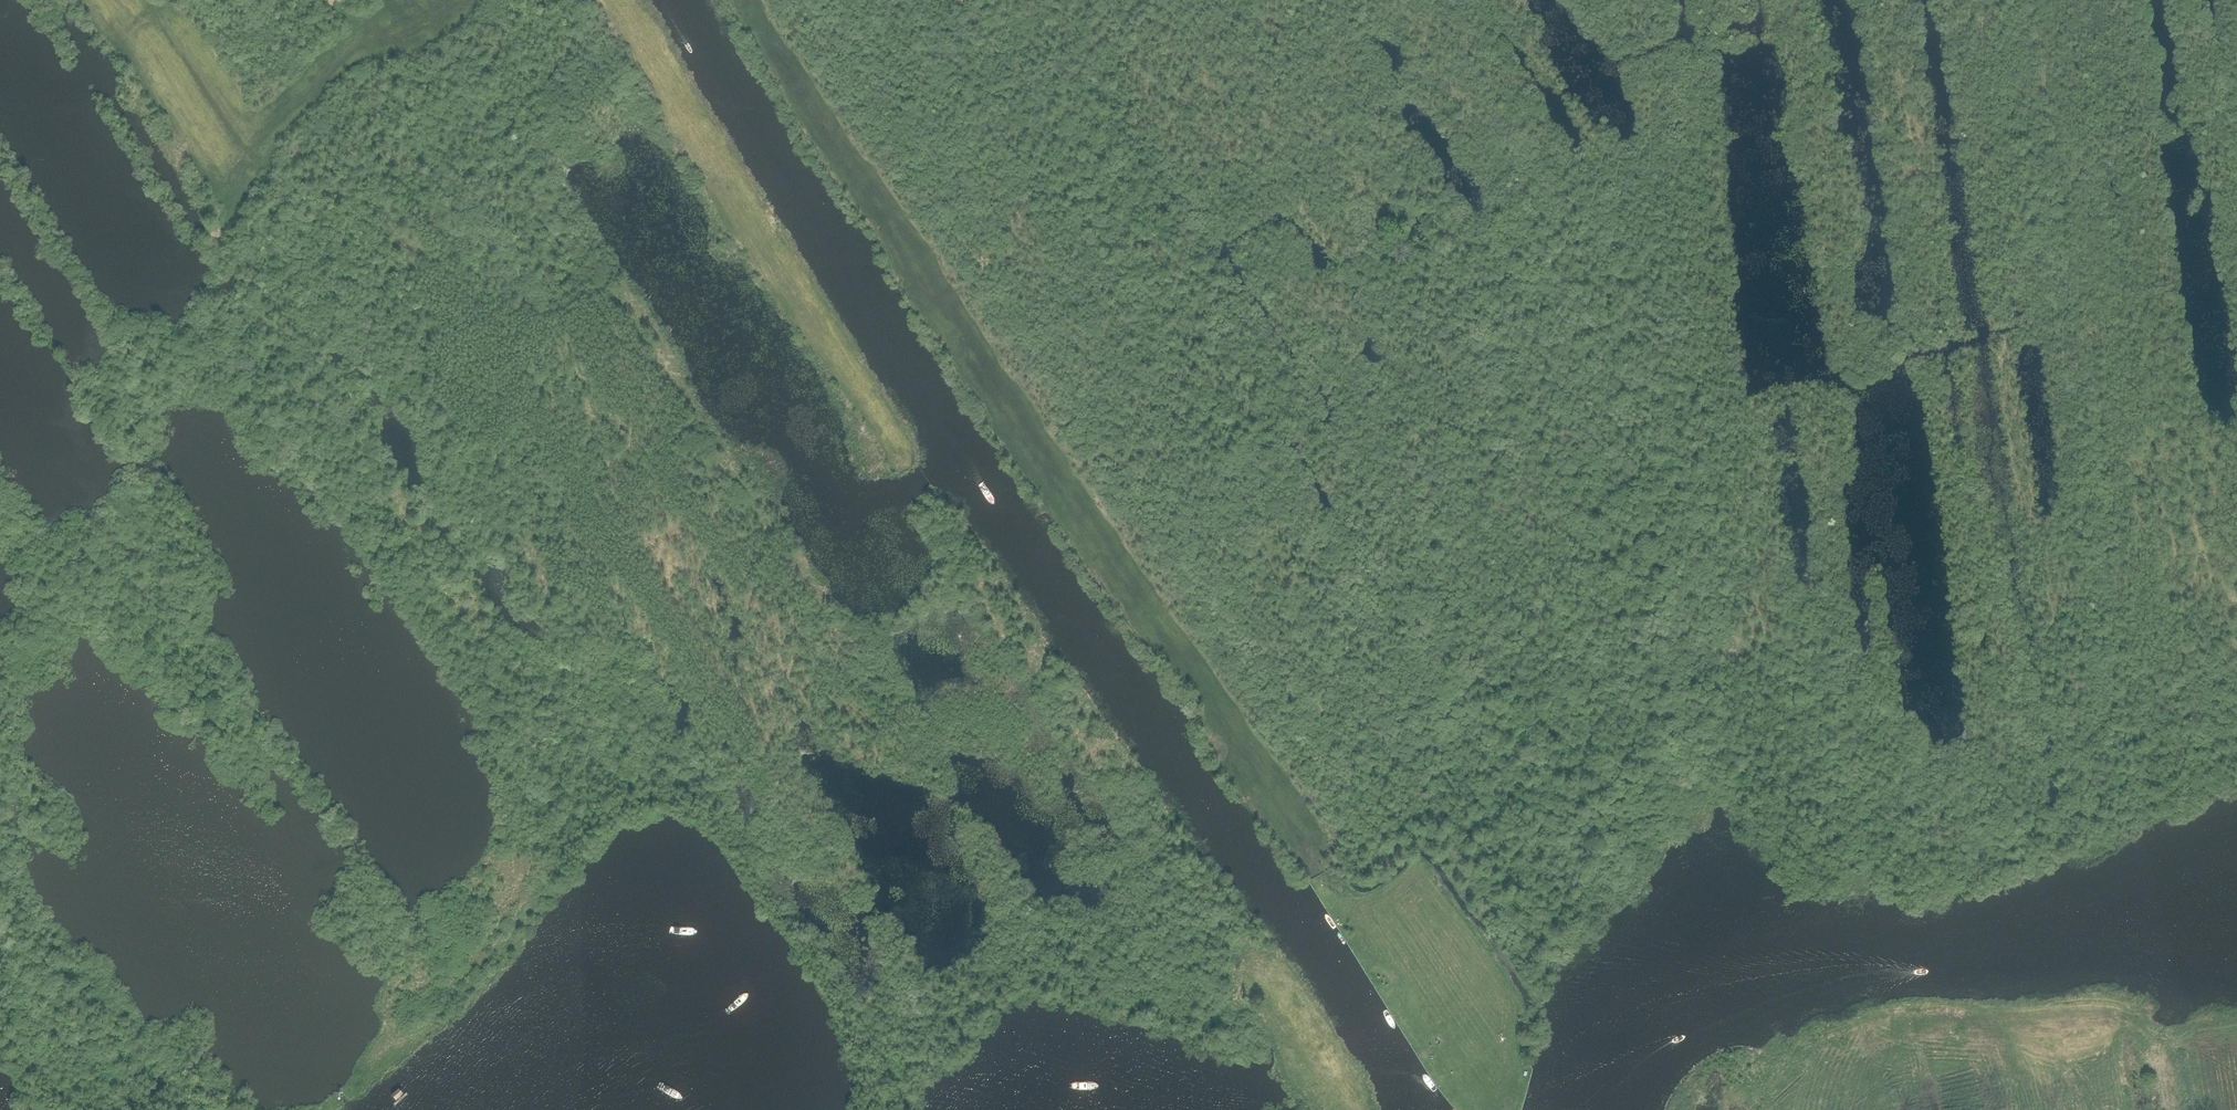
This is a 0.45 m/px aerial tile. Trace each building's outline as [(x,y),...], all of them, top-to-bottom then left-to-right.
[(398,1091),(392,1097),(395,1100),(401,1094),(398,1091)]
